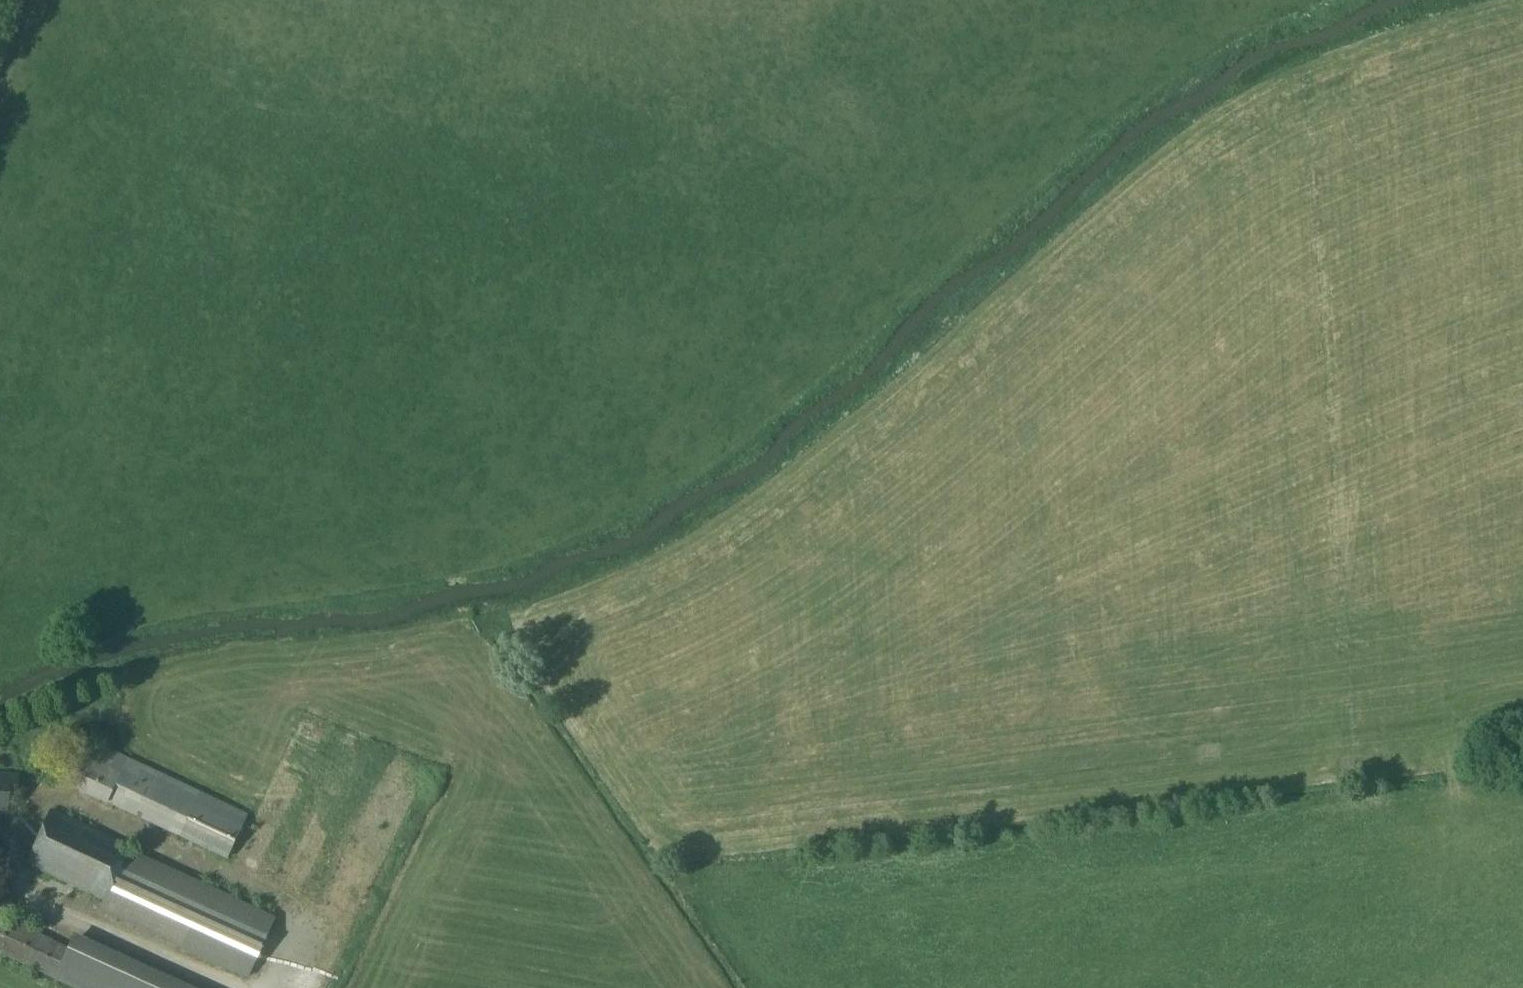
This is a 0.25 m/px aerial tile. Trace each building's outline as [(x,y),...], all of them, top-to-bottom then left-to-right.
[(106,746),(77,733),(55,779),(60,782),(106,804),(107,803),(226,859),(248,813),(106,746)] [(6,813),(8,799),(15,800),(18,774),(0,772),(0,812),(6,813)] [(129,849),(131,846),(50,808),(25,864),(103,899),(98,909),(181,947),(247,977),(275,917),(209,887),(209,886),(129,849)] [(35,932),(38,926),(20,917),(17,924),(0,916),(0,952),(53,977),(68,947),(35,932)]
